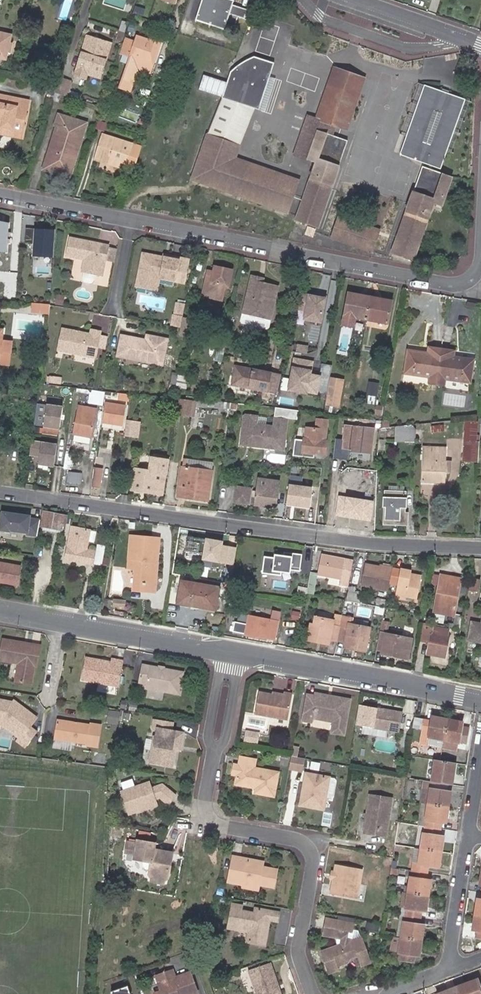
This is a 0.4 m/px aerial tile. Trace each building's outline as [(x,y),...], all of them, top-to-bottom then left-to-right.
[(229,0),(201,0),(195,22),(225,31),(228,22),(236,25),(239,17),(254,22),(255,17),(245,12),(246,10),(241,8),(232,5),(234,1),(229,0)] [(0,32),(0,57),(5,58),(7,50),(10,51),(12,43),(9,42),(11,35),(0,32)] [(101,77),(111,43),(88,35),(75,74),(86,77),(87,73),(101,77)] [(119,87),(129,90),(137,68),(149,72),(160,43),(150,40),(150,41),(138,37),(136,42),(128,39),(122,53),(130,56),(119,87)] [(265,76),(270,62),(253,58),(252,58),(250,58),(249,59),(247,59),(246,60),(244,61),(243,62),(241,63),(238,65),(237,67),(235,68),(234,70),(233,72),(232,73),(231,74),(230,76),(222,98),(260,111),(270,78),(265,76)] [(275,64),(270,62),(265,76),(270,78),(275,64)] [(315,119),(322,121),(339,69),(334,67),(315,119)] [(339,69),(322,121),(336,126),(337,126),(341,127),(360,76),(339,69)] [(461,80),(471,80),(471,71),(461,70),(461,80)] [(74,79),(56,75),(53,89),(71,93),(74,79)] [(364,78),(360,76),(341,127),(344,129),(346,129),(364,78)] [(115,92),(118,81),(112,79),(109,90),(115,92)] [(424,85),(400,155),(441,169),(465,99),(424,85)] [(115,99),(107,95),(104,102),(113,105),(115,99)] [(9,98),(0,96),(0,133),(9,98)] [(28,102),(9,98),(0,133),(4,134),(5,126),(23,130),(28,102)] [(240,143),(252,109),(220,98),(207,132),(240,143)] [(124,106),(120,116),(138,122),(141,112),(124,106)] [(59,115),(46,162),(54,165),(53,170),(65,174),(71,153),(75,142),(82,122),(59,115)] [(336,126),(322,121),(315,119),(307,116),(294,156),(308,160),(319,130),(327,133),(333,135),(336,126)] [(79,143),(86,123),(82,122),(75,142),(79,143)] [(5,126),(4,134),(21,137),(23,130),(5,126)] [(317,228),(339,165),(318,158),(327,133),(319,130),(308,160),(317,163),(297,221),(317,228)] [(301,180),(242,160),(235,164),(232,158),(236,156),(240,143),(207,132),(198,158),(198,159),(199,160),(199,161),(200,162),(200,163),(201,164),(201,166),(201,167),(201,169),(201,170),(201,171),(201,172),(200,174),(200,176),(199,177),(199,178),(198,179),(290,211),(301,180)] [(335,136),(333,135),(327,133),(318,158),(339,165),(348,141),(335,136)] [(135,166),(141,148),(104,136),(97,158),(124,167),(125,163),(135,166)] [(76,155),(71,153),(65,174),(70,175),(76,155)] [(191,177),(198,179),(199,178),(199,177),(200,176),(200,174),(201,172),(201,171),(201,170),(201,169),(201,167),(201,166),(201,164),(200,163),(200,162),(199,161),(199,160),(198,159),(198,158),(191,177)] [(423,166),(414,191),(434,198),(442,173),(423,166)] [(434,198),(414,191),(392,254),(413,262),(433,203),(442,206),(452,176),(442,173),(434,198)] [(368,236),(373,238),(376,231),(340,217),(337,225),(346,228),(343,235),(365,243),(368,236)] [(377,239),(373,238),(368,236),(365,243),(343,235),(346,228),(337,225),(335,232),(333,238),(369,251),(373,253),(377,239)] [(56,230),(34,229),(32,258),(54,259),(56,230)] [(85,261),(82,273),(84,274),(95,276),(103,277),(106,261),(108,249),(109,247),(70,240),(67,258),(85,261)] [(117,250),(108,249),(106,261),(114,263),(117,250)] [(142,254),(138,281),(161,286),(162,279),(177,282),(181,258),(172,256),(171,259),(164,258),(142,254)] [(208,274),(204,296),(223,300),(225,286),(229,287),(232,270),(215,267),(214,275),(208,274)] [(95,276),(84,274),(83,282),(84,284),(91,285),(94,284),(95,276)] [(260,281),(261,277),(252,275),(244,310),(272,316),(279,286),(264,283),(260,281)] [(161,286),(138,281),(137,287),(160,292),(161,286)] [(323,323),(327,296),(303,293),(299,319),(323,323)] [(367,319),(371,297),(350,293),(346,315),(367,319)] [(393,301),(371,297),(367,319),(388,323),(393,301)] [(46,315),(47,306),(33,305),(32,313),(46,315)] [(170,326),(180,328),(182,319),(184,306),(177,305),(174,317),(172,317),(170,326)] [(272,316),(244,310),(242,319),(244,321),(268,326),(270,324),(272,316)] [(90,336),(61,331),(57,351),(94,359),(95,350),(98,338),(99,334),(91,332),(90,336)] [(121,337),(117,358),(162,367),(167,341),(146,337),(145,342),(121,337)] [(98,338),(95,350),(104,352),(106,340),(98,338)] [(262,350),(260,359),(272,361),(276,340),(268,338),(266,351),(262,350)] [(1,341),(0,347),(0,350),(8,351),(9,341),(1,341)] [(444,378),(468,382),(473,358),(453,354),(454,348),(427,343),(426,349),(407,346),(403,370),(428,375),(427,381),(443,383),(444,378)] [(305,401),(310,376),(297,373),(292,399),(305,401)] [(238,377),(236,398),(255,401),(257,379),(238,377)] [(340,407),(345,381),(332,379),(326,404),(340,407)] [(367,401),(379,403),(383,382),(370,380),(367,401)] [(83,405),(94,406),(94,403),(102,403),(104,393),(86,391),(83,405)] [(190,399),(178,398),(176,413),(189,415),(190,399)] [(63,432),(65,405),(41,403),(39,430),(63,432)] [(115,419),(122,419),(124,406),(105,403),(103,417),(109,418),(108,423),(114,424),(115,419)] [(94,406),(83,405),(78,405),(74,433),(73,441),(89,442),(90,435),(94,406)] [(190,427),(224,430),(225,416),(191,413),(190,427)] [(284,449),(287,419),(274,418),(273,426),(256,424),(257,416),(245,415),(243,417),(242,430),(244,432),(243,440),(247,445),(284,449)] [(465,444),(464,443),(463,463),(478,464),(479,444),(477,443),(478,423),(467,422),(465,444)] [(134,427),(124,425),(122,440),(133,442),(134,427)] [(403,443),(413,443),(414,428),(412,426),(404,426),(403,443)] [(365,451),(366,429),(362,429),(361,427),(350,427),(350,428),(343,427),(342,449),(349,450),(349,452),(359,453),(360,451),(365,451)] [(325,430),(308,428),(307,440),(305,440),(304,451),(314,453),(314,452),(323,454),(325,442),(324,442),(325,430)] [(28,454),(34,454),(34,464),(57,466),(59,442),(29,440),(28,454)] [(425,446),(421,480),(443,483),(444,473),(452,473),(453,461),(446,460),(447,449),(425,446)] [(183,467),(178,496),(207,500),(212,472),(213,463),(184,459),(183,467)] [(161,494),(166,461),(155,460),(153,472),(134,469),(131,490),(161,494)] [(100,486),(102,469),(94,468),(92,484),(100,486)] [(79,473),(70,473),(69,483),(78,484),(79,473)] [(236,484),(234,501),(275,507),(278,481),(259,478),(257,492),(251,492),(251,486),(236,484)] [(316,507),(318,486),(284,483),(282,504),(316,507)] [(384,492),(384,524),(408,523),(408,513),(403,513),(403,492),(384,492)] [(68,515),(62,514),(45,512),(42,527),(62,530),(63,525),(66,525),(68,515)] [(32,533),(34,523),(23,521),(21,536),(31,538),(32,533)] [(65,559),(83,562),(84,558),(93,560),(94,551),(85,550),(89,530),(71,527),(67,548),(65,559)] [(143,584),(142,592),(153,593),(159,540),(130,537),(127,569),(134,570),(134,574),(140,576),(139,583),(143,584)] [(198,561),(236,564),(237,546),(221,544),(221,539),(200,537),(198,561)] [(283,558),(264,555),(262,572),(281,575),(282,568),(299,570),(302,554),(284,551),(283,558)] [(316,575),(341,580),(345,560),(320,555),(316,575)] [(0,562),(0,580),(16,582),(19,566),(0,562)] [(359,585),(387,591),(388,583),(391,569),(378,566),(364,563),(359,585)] [(407,575),(408,571),(399,570),(391,568),(391,569),(388,583),(396,585),(394,594),(417,599),(421,577),(410,575),(407,575)] [(133,591),(142,592),(143,584),(139,583),(140,576),(134,574),(133,591)] [(441,575),(439,584),(446,585),(447,576),(441,575)] [(446,585),(439,584),(435,604),(434,611),(444,613),(454,615),(461,578),(447,576),(446,585)] [(472,577),(469,591),(476,592),(478,579),(472,577)] [(190,603),(200,605),(199,607),(215,610),(219,588),(182,581),(178,603),(190,605),(190,603)] [(356,591),(350,589),(348,598),(355,599),(356,591)] [(303,592),(296,591),(294,600),(302,601),(303,592)] [(460,630),(462,615),(455,614),(453,628),(460,630)] [(348,618),(341,616),(339,628),(346,630),(347,624),(348,618)] [(278,622),(248,617),(245,634),(274,640),(278,622)] [(328,639),(336,641),(339,628),(330,626),(332,621),(313,617),(312,625),(309,624),(306,638),(319,640),(318,643),(327,645),(328,639)] [(434,627),(435,625),(425,623),(422,641),(430,643),(427,654),(444,657),(448,638),(446,638),(448,630),(434,627)] [(480,629),(470,628),(467,645),(480,648),(480,623),(480,629)] [(339,628),(336,641),(343,642),(342,648),(350,650),(351,647),(364,650),(369,629),(347,624),(346,630),(339,628)] [(390,636),(378,634),(375,647),(381,648),(380,653),(395,655),(394,658),(407,661),(411,640),(398,638),(390,636)] [(23,646),(24,642),(4,638),(0,659),(19,662),(16,682),(32,685),(36,663),(38,663),(41,645),(32,644),(31,647),(23,646)] [(102,664),(103,661),(86,658),(82,680),(119,687),(123,661),(113,659),(113,663),(107,662),(106,665),(102,664)] [(165,672),(159,671),(151,669),(152,667),(144,665),(139,688),(180,696),(185,674),(165,670),(165,672)] [(273,694),(260,692),(256,714),(287,720),(292,694),(285,692),(284,694),(284,697),(273,694)] [(315,693),(315,696),(307,694),(302,721),(311,723),(312,718),(333,722),(331,733),(343,735),(350,700),(332,696),(332,699),(326,698),(327,695),(315,693)] [(8,722),(22,734),(20,737),(18,740),(26,747),(37,732),(30,727),(36,720),(19,706),(16,709),(14,706),(16,704),(14,702),(0,700),(0,720),(8,722)] [(401,713),(365,706),(361,726),(398,733),(401,713)] [(119,724),(121,712),(112,710),(110,723),(119,724)] [(422,729),(423,719),(414,718),(413,727),(422,729)] [(443,740),(446,720),(437,718),(436,722),(431,721),(423,719),(422,729),(419,746),(426,747),(427,743),(442,746),(443,740)] [(0,720),(0,725),(7,727),(20,737),(22,734),(8,722),(0,720)] [(92,723),(92,725),(60,720),(57,740),(90,745),(89,746),(99,748),(103,725),(92,723)] [(458,722),(446,720),(443,740),(467,744),(469,728),(461,727),(457,726),(458,722)] [(159,730),(158,738),(155,752),(152,752),(150,764),(173,768),(176,752),(177,746),(182,747),(184,735),(172,733),(173,724),(155,721),(154,729),(159,730)] [(245,743),(255,745),(257,734),(246,732),(245,743)] [(292,755),(290,768),(303,769),(305,756),(292,755)] [(237,765),(236,774),(233,785),(255,788),(254,793),(274,795),(278,773),(251,768),(253,758),(239,757),(237,765)] [(453,774),(455,763),(440,760),(434,760),(431,782),(447,784),(448,774),(453,774)] [(331,779),(306,774),(305,784),(308,784),(305,797),(302,797),(300,806),(323,810),(325,799),(327,799),(331,779)] [(336,780),(331,779),(327,799),(333,800),(335,798),(338,783),(336,780)] [(428,804),(448,807),(450,796),(445,795),(446,791),(447,784),(431,782),(423,781),(422,787),(423,787),(430,789),(428,804)] [(160,797),(168,788),(163,785),(153,788),(151,782),(122,791),(128,810),(132,813),(146,808),(146,807),(158,802),(157,798),(160,797)] [(430,789),(423,787),(420,803),(428,804),(430,789)] [(177,797),(168,788),(160,797),(170,806),(177,797)] [(390,799),(368,795),(362,832),(384,836),(390,799)] [(147,811),(159,807),(158,802),(146,807),(146,808),(147,811)] [(425,826),(440,829),(441,822),(442,817),(447,818),(448,807),(428,804),(425,826)] [(422,849),(442,852),(443,841),(439,840),(439,836),(440,829),(425,826),(422,849)] [(166,861),(167,854),(154,851),(155,845),(137,842),(137,845),(128,844),(126,854),(135,856),(134,861),(142,862),(142,865),(145,870),(149,871),(148,876),(151,880),(164,882),(168,880),(172,862),(166,861)] [(419,864),(422,849),(416,847),(413,863),(419,864)] [(412,870),(428,873),(429,865),(435,866),(436,862),(440,862),(442,852),(422,849),(419,864),(413,863),(412,870)] [(276,871),(261,868),(246,865),(247,861),(231,858),(226,883),(242,886),(243,882),(258,886),(272,888),(276,871)] [(334,865),(333,874),(335,874),(334,880),(332,888),(330,887),(329,894),(355,899),(360,870),(334,865)] [(408,893),(428,896),(430,884),(426,883),(427,880),(428,873),(412,870),(408,893)] [(257,892),(258,886),(243,882),(242,886),(242,889),(257,892)] [(405,914),(408,893),(403,892),(400,913),(405,914)] [(405,914),(421,917),(422,911),(423,906),(427,907),(428,896),(408,893),(405,914)] [(259,920),(261,910),(255,908),(254,913),(240,910),(240,905),(232,904),(227,928),(248,932),(246,943),(263,946),(266,929),(261,928),(263,920),(259,920)] [(261,910),(259,920),(263,920),(268,921),(276,923),(278,913),(261,910)] [(401,937),(422,939),(424,929),(419,928),(420,924),(421,917),(405,914),(401,937)] [(475,914),(473,924),(477,925),(477,930),(475,937),(480,938),(480,915),(475,914)] [(339,922),(326,920),(323,935),(336,937),(339,922)] [(352,924),(339,922),(336,937),(340,938),(339,945),(319,951),(327,973),(337,970),(336,967),(347,962),(348,959),(355,956),(359,967),(370,963),(361,937),(350,941),(345,940),(346,931),(351,932),(352,924)] [(377,932),(378,926),(365,924),(365,929),(377,932)] [(420,951),(422,939),(401,937),(393,935),(391,951),(399,952),(398,959),(414,961),(415,955),(416,951),(420,951)] [(256,993),(279,993),(269,964),(248,971),(256,993)] [(237,970),(222,976),(223,980),(238,974),(237,970)] [(156,993),(195,993),(196,993),(189,973),(173,978),(171,971),(156,977),(161,992),(156,993)] [(459,990),(460,993),(480,993),(480,989),(477,979),(467,983),(468,986),(459,990)]
